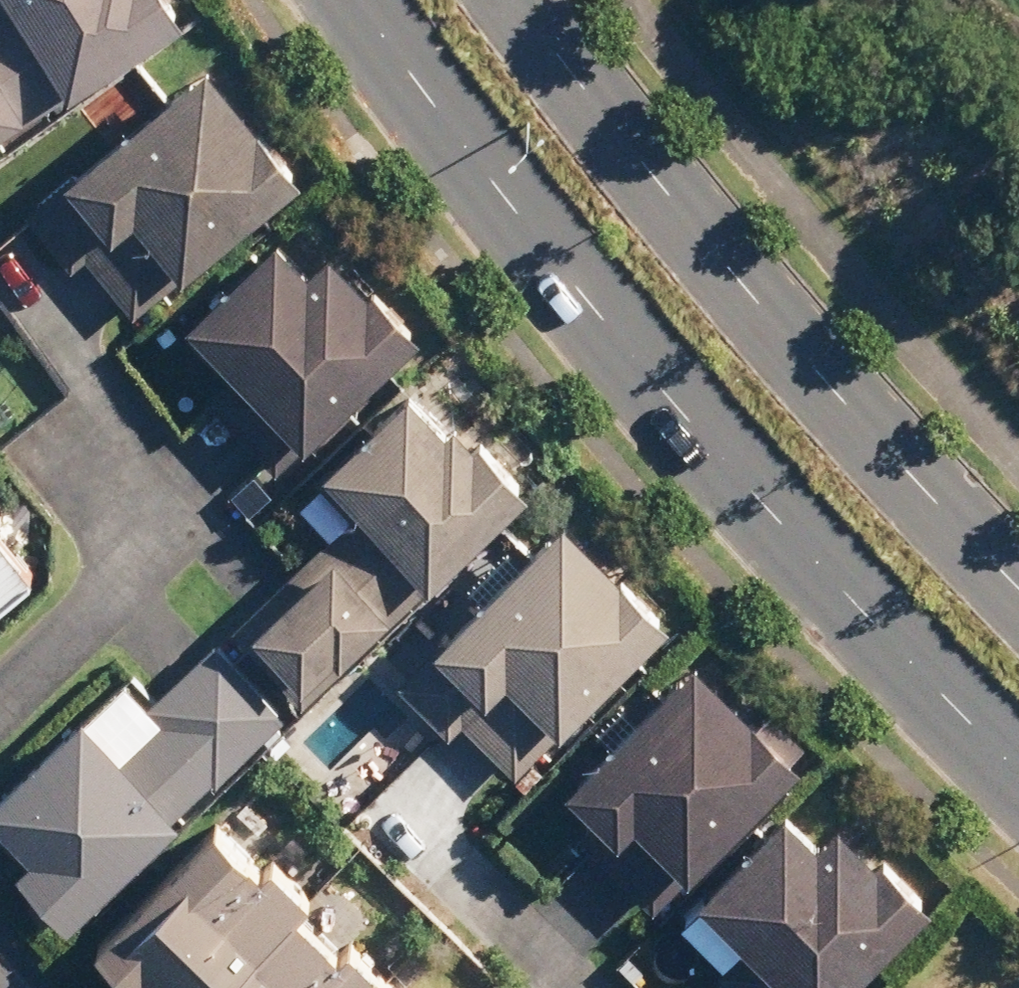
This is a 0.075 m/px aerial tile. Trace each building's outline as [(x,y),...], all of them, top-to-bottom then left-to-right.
[(159,3),(157,0),(0,0),(0,108),(159,3)] [(305,174),(223,73),(54,210),(137,311),(305,174)] [(424,323),(332,211),(192,323),(283,436),(424,323)] [(376,526),(265,630),(315,683),(531,482),(441,386),(336,483),(376,526)] [(0,459),(0,577),(58,530),(0,459)] [(569,533),(419,682),(509,772),(659,623),(569,533)] [(0,769),(0,839),(69,914),(295,711),(236,646),(129,742),(84,693),(0,769)] [(708,667),(579,803),(664,882),(792,745),(708,667)] [(711,895),(804,987),(832,987),(917,904),(810,797),(711,895)] [(260,815),(130,939),(176,987),(425,987),(260,815)]
